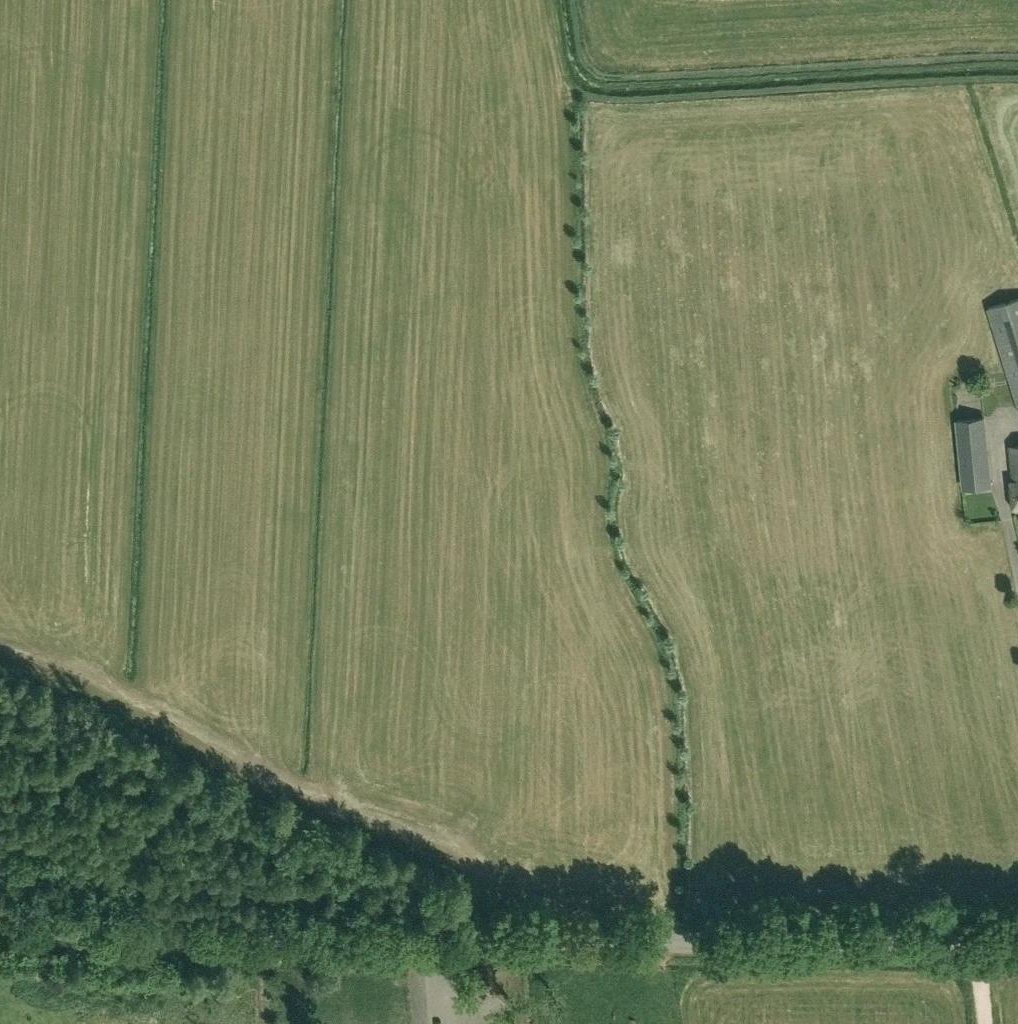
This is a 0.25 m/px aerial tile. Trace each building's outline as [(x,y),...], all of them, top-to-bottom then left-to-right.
[(993,323),(1017,405),(1017,316),(993,323)] [(956,421),(964,489),(990,486),(983,418),(956,421)]
